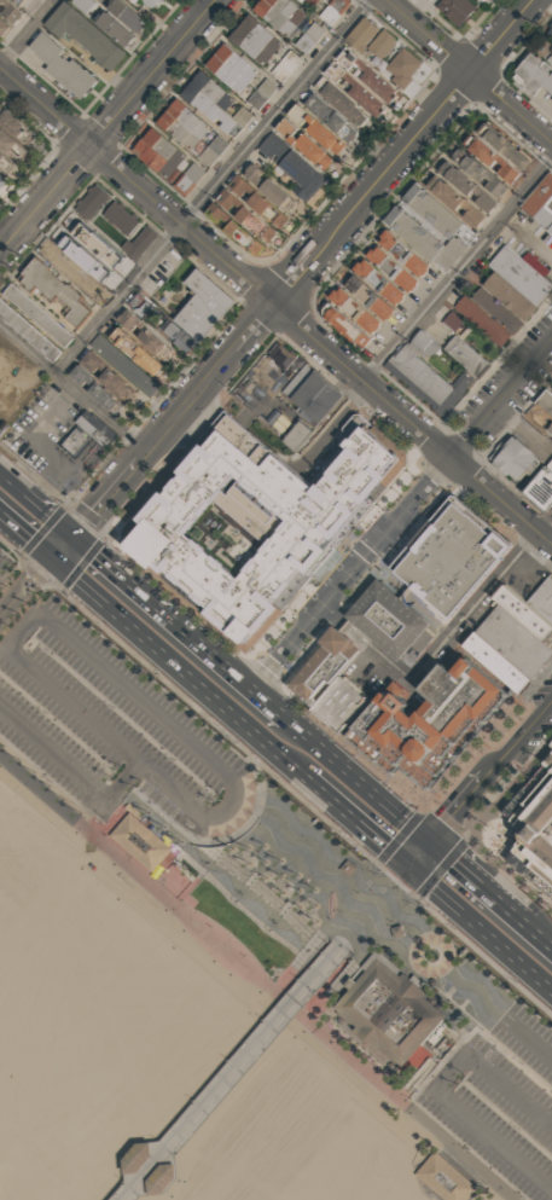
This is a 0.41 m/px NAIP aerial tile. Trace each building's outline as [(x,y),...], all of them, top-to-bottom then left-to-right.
[(4,39),(27,12),(22,7),(28,0),(0,0),(0,35),(4,39)] [(70,33),(112,70),(128,53),(68,0),(46,24),(64,40),(70,33)] [(88,13),(97,2),(94,0),(74,0),(73,1),(88,13)] [(125,0),(115,0),(106,11),(100,6),(92,17),(128,48),(139,35),(151,23),(125,0)] [(152,10),(161,0),(141,0),(152,10)] [(292,0),(262,0),(255,8),(290,37),(309,15),(292,0)] [(322,0),(301,0),(313,11),(322,0)] [(348,0),(331,0),(319,15),(331,24),(350,2),(348,0)] [(459,27),(477,6),(470,0),(444,0),(437,7),(459,27)] [(228,35),(260,65),(281,44),(250,13),(228,35)] [(364,53),(367,48),(383,62),(399,40),(384,28),(383,29),(366,16),(347,40),(364,53)] [(304,53),(325,31),(314,22),(294,44),(304,53)] [(534,48),(551,62),(551,26),(534,48)] [(83,98),(99,79),(41,33),(25,52),(83,98)] [(237,93),(257,70),(225,41),(204,64),(237,93)] [(401,91),(345,47),(336,59),(388,102),(401,91)] [(420,64),(402,47),(383,69),(402,86),(420,64)] [(269,73),(280,82),(300,59),(289,50),(269,73)] [(530,51),(511,75),(536,95),(542,86),(551,93),(551,68),(530,51)] [(226,93),(202,70),(180,93),(231,140),(252,117),(242,106),(232,118),(216,104),(226,93)] [(371,117),(325,75),(315,85),(361,127),(371,117)] [(246,100),(257,109),(277,87),(266,77),(246,100)] [(361,130),(314,93),(305,104),(352,142),(361,130)] [(45,141),(0,98),(0,188),(45,141)] [(157,121),(188,151),(210,129),(179,98),(157,121)] [(305,126),(336,155),(345,145),(299,102),(289,114),(304,128),(305,126)] [(366,349),(434,262),(444,271),(476,232),(534,158),(487,121),(465,150),(460,145),(426,187),(418,181),(385,222),(390,225),(332,300),(335,302),(324,317),(366,349)] [(188,160),(151,124),(130,146),(168,181),(188,160)] [(336,161),(306,129),(295,143),(325,172),(336,161)] [(306,199),(324,178),(271,133),(258,149),(277,164),(272,170),(306,199)] [(196,158),(208,168),(227,144),(215,135),(196,158)] [(184,196),(204,172),(193,162),(173,186),(184,196)] [(208,216),(258,254),(267,242),(271,244),(280,232),(263,219),(277,201),(292,213),(302,199),(254,164),(244,176),(239,173),(208,216)] [(547,168),(551,172),(551,187),(528,213),(518,203),(547,168)] [(109,197),(94,185),(74,208),(89,220),(109,197)] [(292,219),(259,191),(250,202),(282,230),(292,219)] [(127,237),(139,224),(114,202),(101,215),(127,237)] [(544,202),(533,213),(545,222),(551,212),(551,209),(544,202)] [(123,251),(72,211),(63,224),(98,262),(94,276),(91,279),(86,285),(83,295),(36,257),(19,279),(29,288),(42,292),(45,295),(65,301),(71,306),(68,319),(81,329),(94,311),(86,305),(88,300),(105,305),(109,290),(116,292),(134,269),(135,263),(159,233),(146,224),(123,251)] [(47,237),(85,272),(95,261),(58,226),(47,237)] [(505,240),(551,280),(551,287),(539,303),(489,261),(505,240)] [(204,343),(239,300),(198,267),(186,283),(198,292),(175,321),(173,320),(162,332),(188,353),(199,340),(204,343)] [(536,305),(527,317),(484,282),(494,269),(536,305)] [(10,283),(0,294),(63,347),(72,336),(10,283)] [(482,285),(472,296),(513,332),(523,321),(482,285)] [(507,330),(498,342),(453,305),(463,292),(507,330)] [(152,307),(138,294),(128,305),(143,318),(152,307)] [(59,350),(0,299),(0,319),(50,361),(59,350)] [(168,360),(176,349),(127,309),(118,319),(168,360)] [(461,320),(454,327),(444,317),(452,309),(461,320)] [(419,326),(436,342),(424,355),(407,340),(419,326)] [(110,339),(161,379),(170,367),(120,327),(110,339)] [(486,360),(475,372),(442,344),(453,332),(486,360)] [(297,354),(285,366),(271,353),(281,341),(297,354)] [(472,375),(441,412),(384,364),(403,342),(451,382),(463,367),(472,375)] [(81,362),(95,374),(106,362),(91,350),(81,362)] [(313,367),(287,396),(279,388),(304,361),(313,367)] [(70,376),(90,391),(99,379),(79,364),(70,376)] [(129,403),(139,392),(111,367),(101,378),(129,403)] [(343,393),(318,422),(291,399),(315,370),(343,393)] [(118,415),(127,404),(99,381),(89,392),(118,415)] [(547,388),(551,392),(551,417),(536,404),(535,402),(547,388)] [(536,404),(551,417),(551,434),(545,428),(542,430),(525,416),(536,404)] [(59,447),(74,460),(93,439),(105,450),(117,436),(86,408),(72,423),(77,427),(59,447)] [(365,425),(406,462),(248,650),(128,544),(146,523),(141,518),(229,413),(316,487),(365,425)] [(310,429),(295,448),(283,437),(300,418),(310,429)] [(540,453),(517,483),(483,456),(500,439),(505,444),(513,434),(540,453)] [(548,464),(551,468),(551,502),(547,508),(525,489),(548,464)] [(457,489),(511,540),(455,604),(399,557),(457,489)] [(528,599),(551,621),(551,573),(528,599)] [(431,624),(400,660),(347,615),(378,578),(431,624)] [(507,585),(551,621),(551,643),(498,598),(507,585)] [(498,598),(551,645),(551,660),(551,661),(488,607),(496,598),(498,598)] [(547,665),(539,677),(478,624),(488,613),(547,665)] [(534,678),(523,691),(471,642),(483,630),(534,678)] [(356,655),(312,705),(294,688),(337,638),(356,655)] [(513,694),(430,790),(402,766),(393,775),(345,735),(388,691),(399,691),(424,709),(434,698),(422,689),(444,663),(455,671),(469,656),(513,694)] [(374,696),(343,731),(316,707),(348,672),(374,696)] [(363,714),(357,710),(342,732),(349,736),(363,714)] [(509,815),(551,762),(551,894),(512,857),(522,846),(518,841),(518,835),(521,828),(509,815)] [(174,850),(153,873),(111,836),(130,812),(174,850)] [(347,859),(356,868),(348,877),(338,869),(347,859)] [(407,1067),(339,1011),(370,975),(384,958),(451,1014),(407,1067)] [(157,1148),(144,1138),(122,1166),(135,1176),(157,1148)] [(5,1155),(0,1149),(0,1147),(5,1142),(11,1149),(5,1155)] [(478,1188),(468,1199),(446,1199),(416,1173),(435,1150),(478,1188)]
